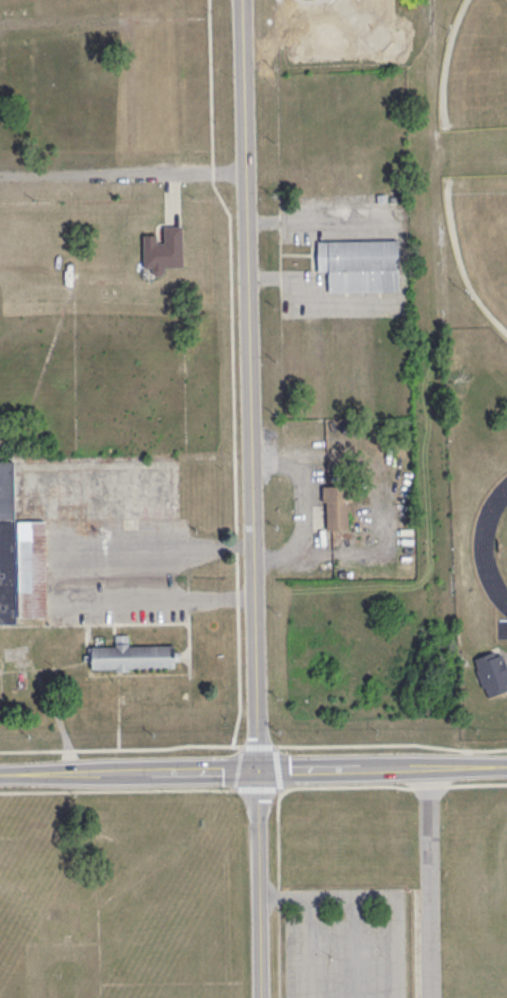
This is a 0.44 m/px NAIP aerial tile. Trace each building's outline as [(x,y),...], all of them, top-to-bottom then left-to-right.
[(183,265),(182,224),(163,225),(163,234),(143,235),(143,267),(150,266),(151,274),(163,274),(163,265),(183,265)] [(327,291),(399,291),(398,239),(316,239),(317,271),(327,271),(327,291)] [(14,620),(0,620),(0,459),(11,459),(14,620)] [(324,529),(349,529),(349,485),(324,485),(324,529)] [(178,645),(129,645),(129,634),(116,634),(116,646),(91,646),(91,669),(178,669),(178,645)] [(486,697),(506,690),(506,669),(500,649),(473,658),(486,697)]
